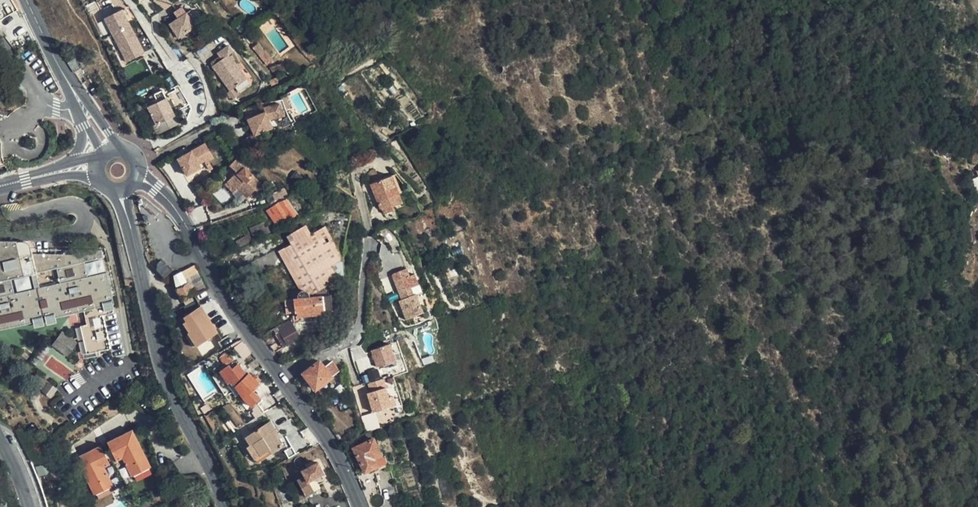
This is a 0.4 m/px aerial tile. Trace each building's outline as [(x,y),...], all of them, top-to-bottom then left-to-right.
[(112,13),(108,6),(100,9),(104,17),(112,13)] [(106,22),(112,35),(132,25),(126,11),(106,22)] [(179,37),(195,26),(186,13),(170,23),(179,37)] [(132,25),(112,35),(126,63),(146,53),(132,25)] [(255,76),(235,52),(239,48),(234,43),(223,52),(228,58),(219,65),(239,89),(255,76)] [(82,66),(76,57),(69,62),(74,71),(82,66)] [(275,98),(262,104),(264,109),(268,119),(282,112),(275,98)] [(182,123),(178,115),(175,117),(166,99),(148,108),(157,126),(153,128),(157,136),(182,123)] [(268,119),(264,109),(247,117),(255,134),(272,126),(268,119)] [(198,166),(205,162),(206,164),(214,159),(204,144),(177,162),(188,178),(201,170),(198,166)] [(237,172),(256,190),(257,191),(263,185),(237,160),(230,165),(237,172)] [(222,174),(227,180),(236,172),(231,167),(222,174)] [(250,197),(256,190),(237,172),(225,183),(234,192),(239,186),(250,197)] [(374,181),(382,207),(384,207),(386,212),(397,208),(395,202),(393,195),(402,192),(396,174),(374,181)] [(405,199),(402,192),(393,195),(395,202),(405,199)] [(273,207),(268,211),(276,224),(281,220),(283,223),(297,214),(287,199),(274,209),(273,207)] [(384,207),(382,207),(378,208),(381,217),(386,215),(386,212),(384,207)] [(262,222),(251,229),(255,238),(269,231),(267,226),(264,227),(262,222)] [(291,242),(313,231),(308,222),(286,233),(291,242)] [(291,242),(278,249),(283,260),(299,289),(300,289),(301,288),(303,287),(304,287),(306,287),(307,287),(308,288),(309,290),(310,291),(345,272),(343,256),(328,224),(313,231),(291,242)] [(974,241),(972,229),(966,230),(967,243),(974,241)] [(273,232),(230,253),(232,258),(275,237),(273,232)] [(35,322),(44,320),(48,318),(58,316),(104,304),(114,302),(115,301),(107,269),(88,274),(84,257),(102,252),(100,247),(67,243),(65,245),(62,248),(61,251),(60,252),(34,250),(29,241),(26,238),(0,236),(0,331),(35,322)] [(417,295),(424,291),(416,272),(411,274),(407,266),(393,271),(401,291),(399,292),(402,299),(400,300),(407,319),(424,313),(417,295)] [(391,273),(399,292),(401,291),(393,271),(391,273)] [(195,291),(189,277),(177,282),(183,296),(195,291)] [(310,293),(310,291),(309,290),(308,288),(307,287),(306,287),(304,287),(303,287),(301,288),(300,289),(299,289),(299,291),(298,291),(298,294),(299,295),(299,296),(300,297),(302,298),(304,299),(306,298),(307,297),(308,297),(309,295),(310,294),(310,293)] [(330,292),(310,294),(309,295),(308,297),(307,297),(306,298),(304,299),(302,298),(300,297),(299,296),(299,295),(298,295),(300,310),(322,308),(332,307),(330,292)] [(300,310),(298,295),(289,296),(290,311),(296,311),(300,310)] [(190,326),(188,328),(196,340),(198,343),(212,334),(204,320),(209,317),(200,303),(183,314),(190,326)] [(58,316),(48,318),(50,324),(60,322),(58,316)] [(218,331),(209,317),(204,320),(212,334),(218,331)] [(289,317),(276,325),(288,343),(300,336),(289,317)] [(288,343),(276,325),(271,328),(283,346),(288,343)] [(196,340),(188,328),(182,331),(190,344),(196,340)] [(53,345),(68,356),(78,341),(63,331),(53,345)] [(311,337),(318,351),(331,347),(323,332),(311,337)] [(397,340),(390,342),(396,359),(403,357),(397,340)] [(396,359),(390,342),(371,349),(378,366),(396,359)] [(410,359),(414,368),(424,365),(420,355),(410,359)] [(316,389),(339,370),(331,360),(324,366),(319,360),(303,373),(316,389)] [(253,389),(259,383),(249,372),(245,376),(240,370),(230,379),(241,393),(251,405),(259,397),(253,389)] [(384,377),(368,382),(371,391),(368,392),(374,411),(393,405),(384,377)] [(255,390),(263,397),(270,388),(262,382),(255,390)] [(374,411),(363,415),(367,430),(379,427),(374,411)] [(248,434),(253,443),(257,440),(265,455),(284,445),(277,433),(280,431),(273,419),(248,434)] [(386,463),(374,439),(355,448),(367,472),(386,463)] [(257,440),(253,443),(249,445),(257,460),(265,455),(257,440)] [(142,442),(117,454),(125,473),(131,471),(140,489),(160,480),(142,442)] [(110,457),(84,469),(101,506),(121,498),(113,479),(119,476),(110,457)] [(326,473),(319,461),(305,469),(306,473),(298,477),(308,494),(320,488),(315,479),(326,473)]
